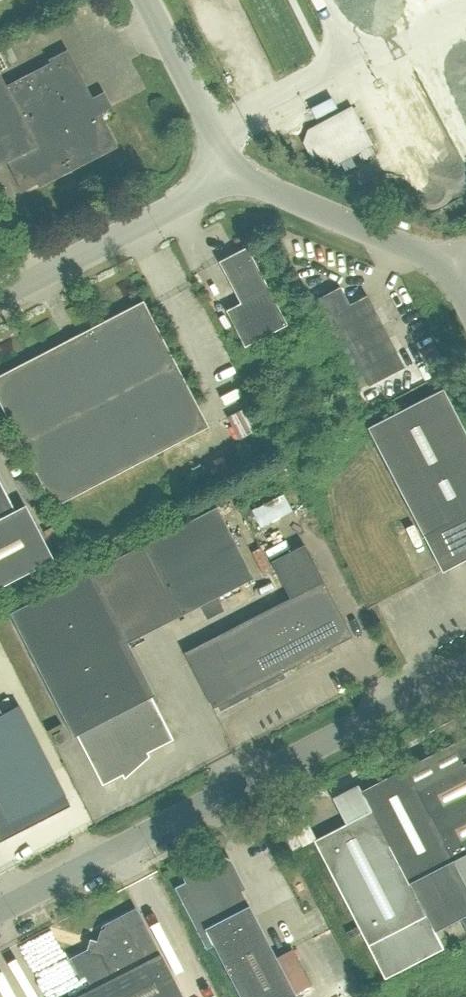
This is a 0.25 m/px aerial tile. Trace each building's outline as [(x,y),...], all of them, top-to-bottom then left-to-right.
[(0,76),(0,165),(5,163),(21,192),(112,145),(64,55),(5,85),(0,76)] [(311,137),(302,142),(313,164),(323,159),(328,168),(373,144),(351,106),(306,129),(311,137)] [(217,262),(239,303),(225,311),(244,347),(286,325),(245,247),(217,262)] [(368,386),(403,367),(365,296),(348,305),(338,288),(321,297),(368,386)] [(143,301),(0,375),(0,405),(53,507),(208,427),(143,301)] [(366,428),(441,572),(465,559),(465,476),(463,471),(465,470),(465,435),(442,389),(366,428)] [(220,409),(231,431),(250,421),(238,399),(220,409)] [(52,561),(24,506),(14,511),(0,485),(0,588),(52,561)] [(251,518),(284,503),(276,486),(243,502),(251,518)] [(150,696),(153,694),(126,642),(252,577),(215,505),(7,612),(71,735),(74,733),(101,785),(121,774),(117,767),(172,739),(150,696)] [(270,562),(289,599),(184,653),(212,709),(351,637),(303,545),(270,562)] [(4,837),(5,838),(70,805),(18,705),(0,714),(0,835),(4,837)] [(313,840),(357,926),(346,932),(349,938),(360,932),(384,979),(443,948),(434,931),(465,914),(465,737),(360,791),(370,811),(345,824),(313,840)] [(336,816),(363,806),(352,777),(325,788),(336,816)] [(174,887),(206,949),(212,945),(239,996),(296,996),(294,994),(310,985),(291,949),(275,957),(229,867),(230,864),(220,861),(219,864),(174,887)] [(159,956),(135,910),(120,917),(104,926),(106,930),(99,933),(97,941),(91,939),(88,949),(71,958),(81,977),(86,975),(93,990),(80,996),(180,996),(159,956)]
